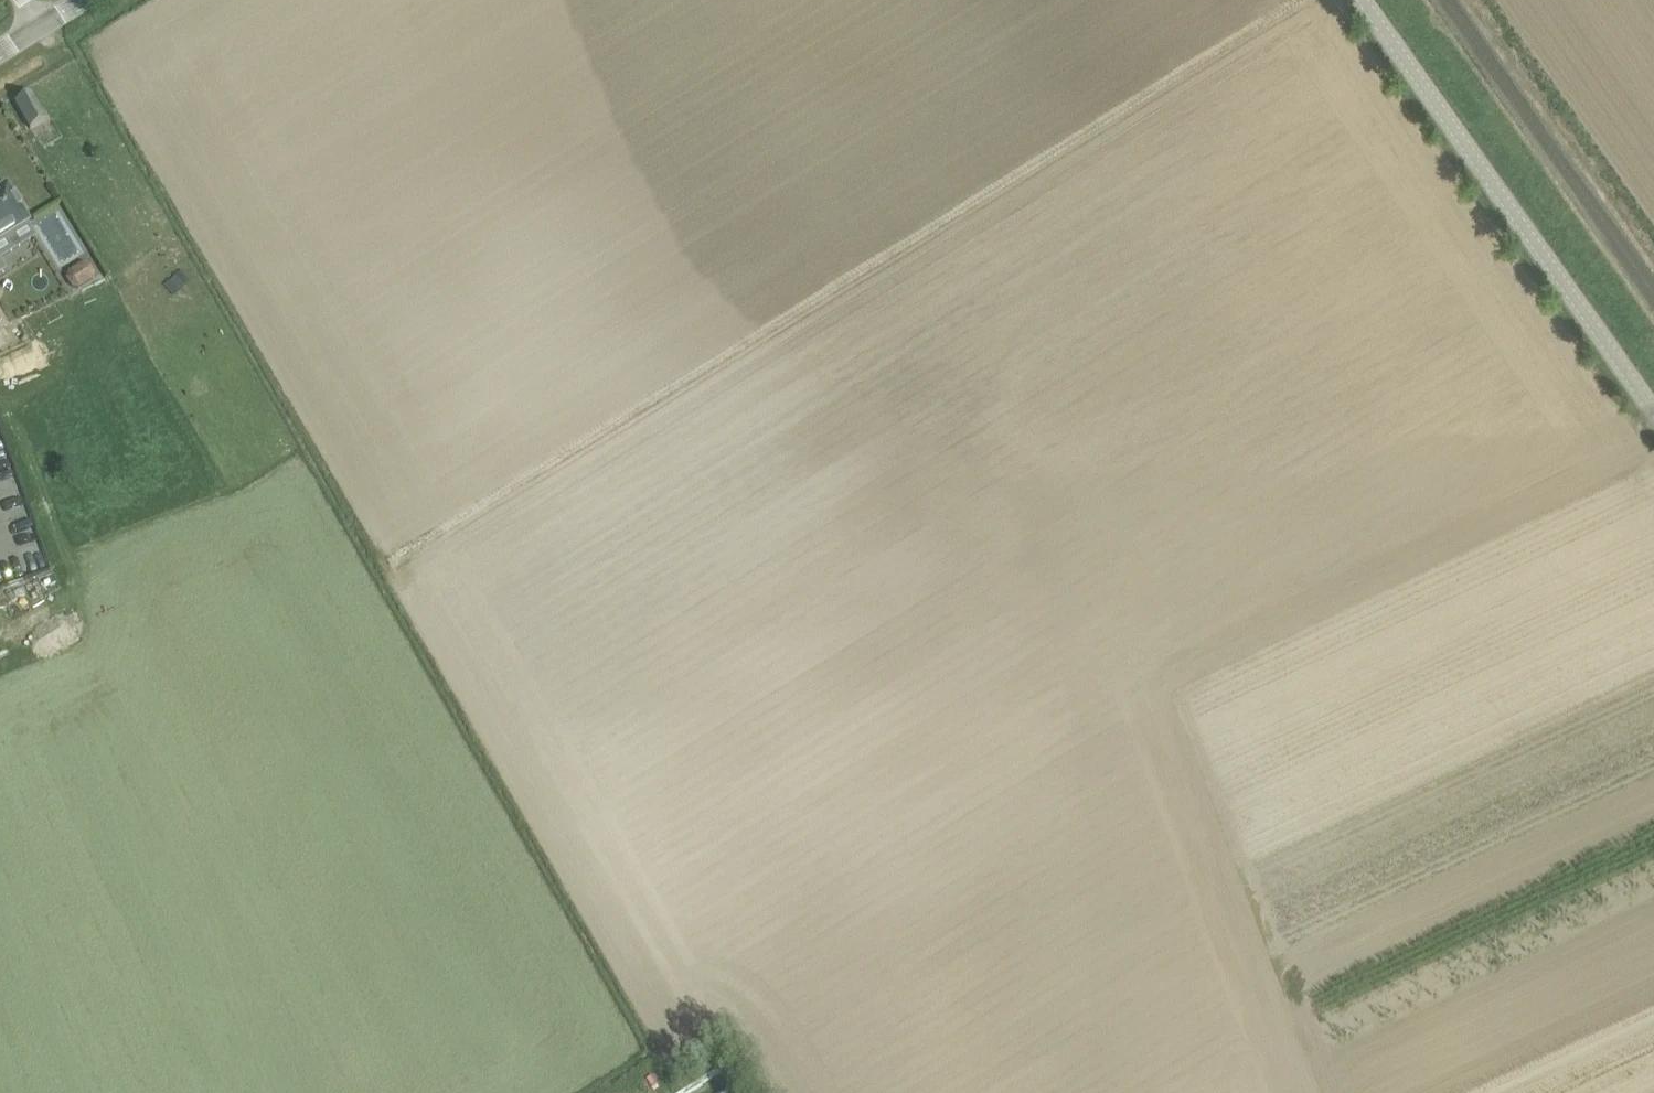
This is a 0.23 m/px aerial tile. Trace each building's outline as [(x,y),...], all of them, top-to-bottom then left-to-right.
[(16,103),(31,129),(46,120),(31,95),(16,103)] [(7,186),(0,190),(0,238),(28,221),(23,212),(26,210),(14,192),(12,193),(7,186)] [(75,286),(93,277),(84,261),(67,270),(75,286)] [(720,1088),(714,1073),(677,1090),(678,1092),(709,1092),(720,1088)]
